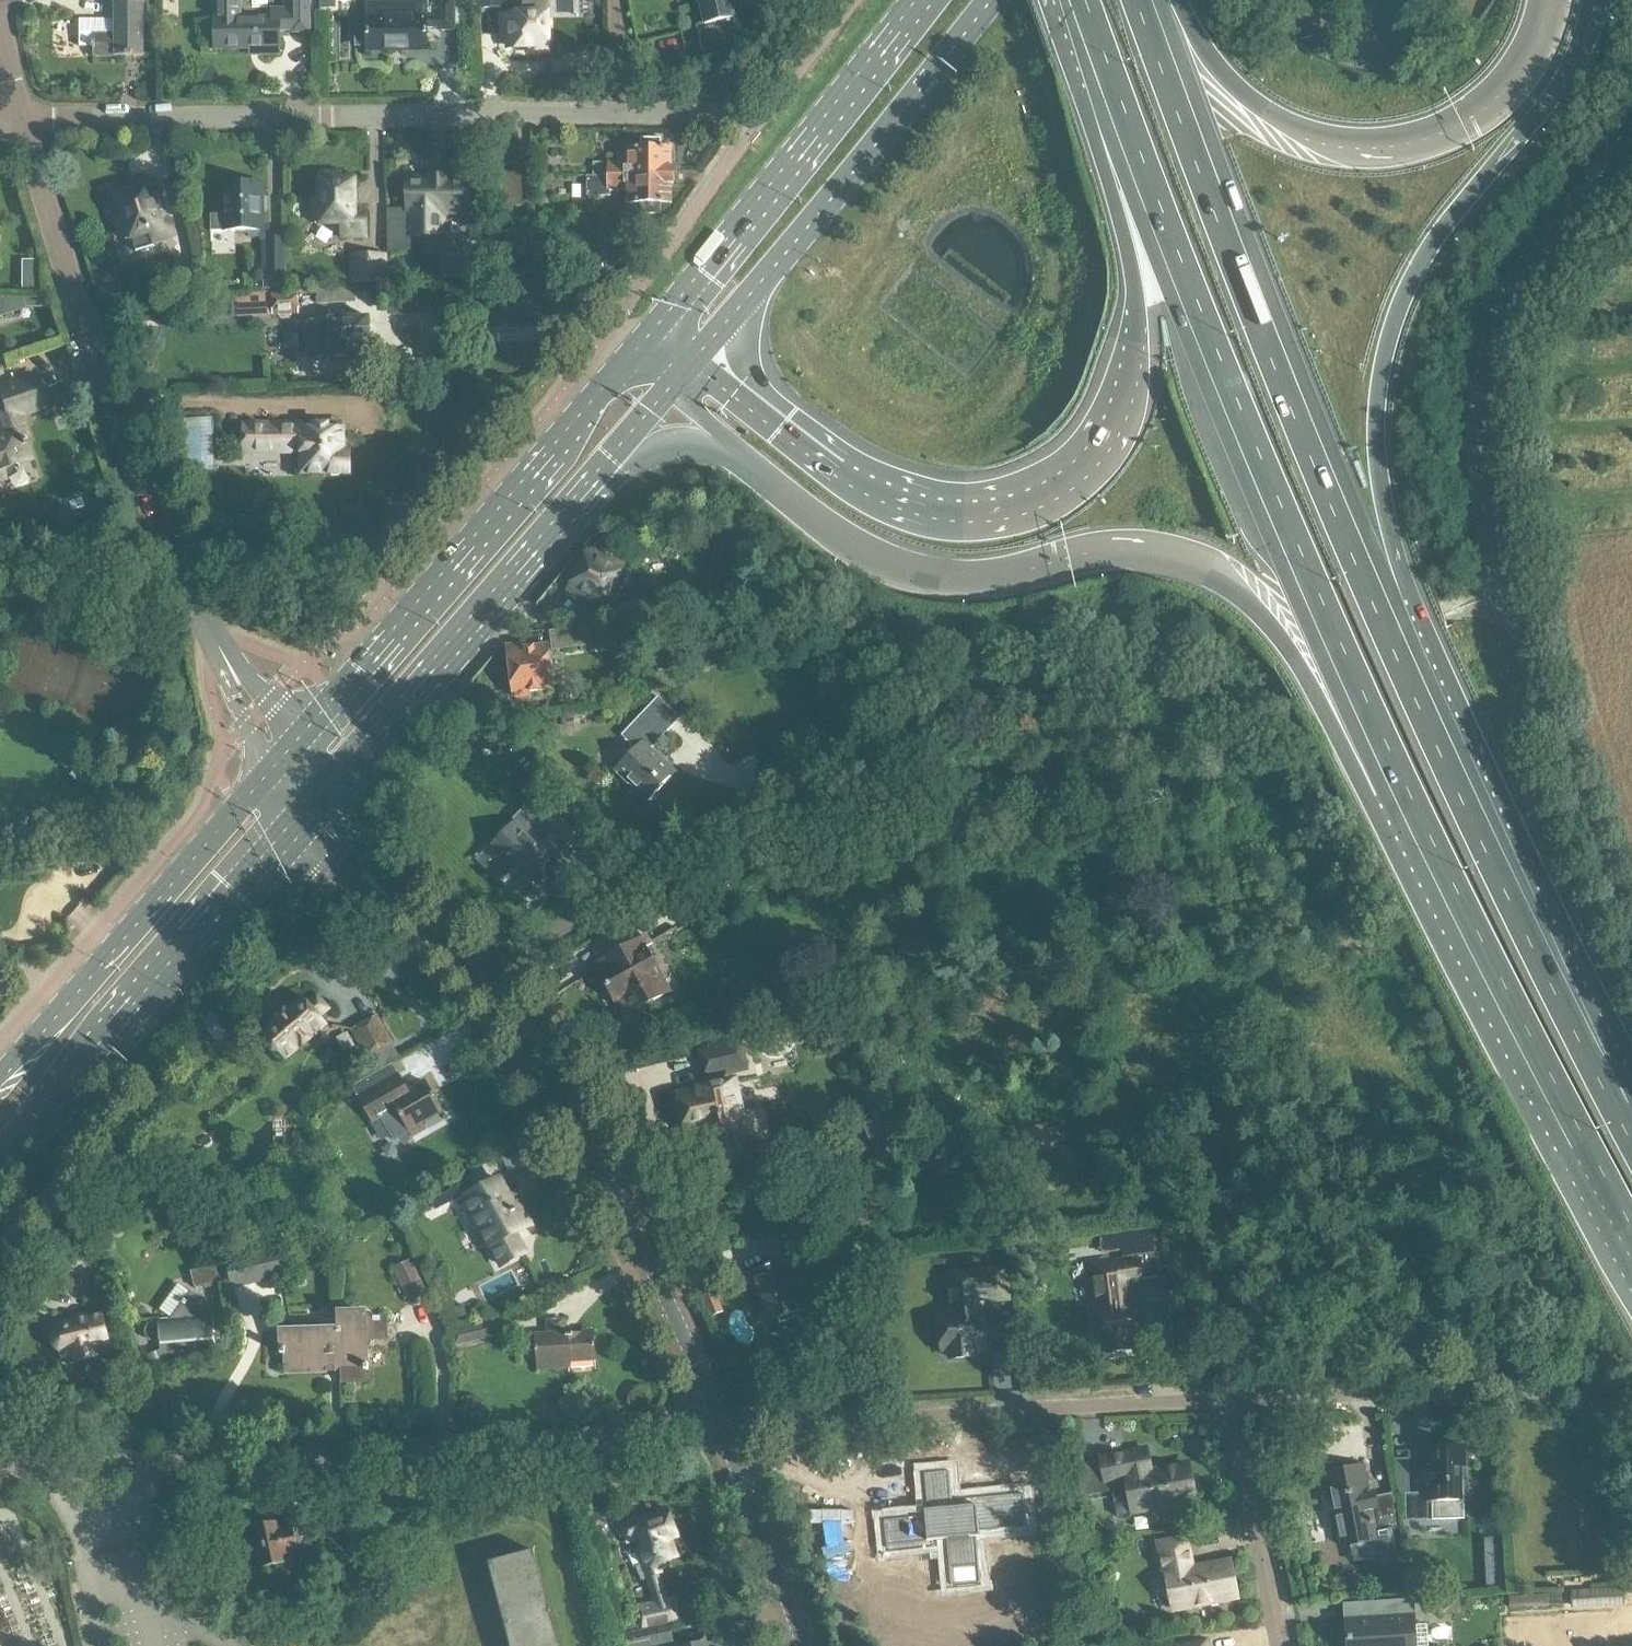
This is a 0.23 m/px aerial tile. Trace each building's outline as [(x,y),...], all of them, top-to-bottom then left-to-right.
[(215,17),(215,47),(258,47),(259,54),(281,54),(280,32),(292,31),(292,34),(312,33),(311,0),(284,0),(284,7),(271,7),(270,19),(242,19),(242,0),(216,0),(216,17),(215,17)] [(336,0),(320,0),(320,8),(336,8),(336,0)] [(368,17),(368,20),(368,47),(368,50),(429,50),(428,27),(442,27),(442,29),(458,29),(457,0),(442,0),(442,17),(429,17),(428,1),(366,2),(367,18),(368,18),(368,17)] [(706,23),(697,26),(705,59),(738,51),(735,38),(739,31),(736,18),(732,0),(700,0),(706,23)] [(522,13),(502,14),(503,28),(508,27),(509,48),(524,48),(524,52),(547,52),(546,3),(522,4),(522,13)] [(92,47),(92,57),(142,58),(143,4),(114,4),(114,20),(78,20),(79,47),(92,47)] [(601,73),(601,62),(589,62),(589,73),(601,73)] [(595,178),(661,179),(672,179),(672,151),(661,151),(661,141),(642,140),(642,150),(629,150),(629,163),(595,163),(595,178)] [(119,222),(125,240),(130,239),(135,252),(153,247),(151,240),(172,234),(167,221),(160,223),(148,187),(144,174),(131,178),(135,191),(117,197),(125,221),(119,222)] [(553,185),(553,175),(531,176),(532,191),(543,191),(543,185),(553,185)] [(341,223),(341,235),(368,235),(367,215),(354,215),(354,181),(341,181),(341,176),(321,176),(321,199),(315,199),(315,223),(341,223)] [(388,208),(388,252),(412,253),(412,236),(447,236),(447,219),(447,218),(447,217),(448,216),(472,215),(472,176),(409,176),(409,209),(402,210),(402,208),(388,208)] [(503,176),(503,206),(521,206),(521,176),(503,176)] [(672,205),(672,179),(661,179),(595,178),(587,178),(587,197),(610,197),(611,191),(629,191),(629,204),(641,204),(641,214),(660,215),(660,205),(672,205)] [(261,241),(263,290),(284,290),(284,238),(267,238),(262,232),(263,183),(224,183),(224,215),(211,215),(211,232),(237,232),(237,235),(249,235),(249,238),(258,238),(261,241)] [(593,230),(559,230),(561,261),(577,261),(578,278),(602,277),(602,249),(593,249),(593,230)] [(351,284),(388,283),(388,270),(388,263),(388,254),(350,253),(351,284)] [(402,263),(388,263),(388,270),(388,283),(402,283),(402,263)] [(317,304),(357,302),(356,287),(316,289),(317,304)] [(237,317),(279,316),(282,319),(290,319),(292,315),(300,315),(299,291),(237,294),(237,317)] [(43,296),(22,297),(26,308),(47,308),(43,296)] [(306,320),(308,359),(373,356),(370,317),(306,320)] [(44,406),(33,376),(0,387),(0,413),(6,431),(0,433),(0,479),(3,478),(1,470),(30,460),(24,440),(26,439),(18,415),(44,406)] [(215,470),(212,419),(184,420),(188,471),(215,470)] [(304,422),(244,422),(244,454),(296,454),(296,452),(296,446),(304,446),(304,452),(304,476),(351,476),(351,451),(344,451),(344,429),(328,429),(328,425),(315,425),(315,427),(304,427),(304,422)] [(603,608),(604,607),(609,610),(616,597),(610,595),(624,568),(589,550),(569,590),(603,608)] [(621,620),(644,617),(655,616),(661,615),(669,615),(671,615),(670,600),(619,604),(621,620)] [(586,645),(584,628),(551,632),(554,650),(586,645)] [(549,644),(509,649),(515,702),(532,700),(531,691),(555,688),(549,644)] [(664,648),(661,650),(655,653),(653,663),(658,671),(661,671),(667,673),(675,668),(678,659),(673,651),(664,648)] [(627,800),(637,809),(642,809),(677,771),(651,747),(680,716),(658,696),(621,736),(634,748),(614,770),(636,790),(627,800)] [(567,728),(576,727),(581,723),(580,717),(576,714),(564,716),(562,719),(562,724),(567,728)] [(482,723),(476,735),(483,738),(480,746),(498,753),(505,733),(482,723)] [(516,897),(533,879),(542,888),(563,866),(540,845),(555,829),(528,805),(488,848),(500,859),(489,872),(516,897)] [(644,938),(597,964),(625,1017),(670,992),(652,960),(654,958),(649,949),(645,949),(644,948),(649,945),(644,938)] [(261,1032),(267,1038),(267,1046),(272,1053),(280,1053),(286,1060),(300,1048),(306,1048),(312,1043),(312,1037),(326,1025),(320,1017),(329,1009),(318,996),(309,1005),(302,997),(291,1006),(283,1005),(272,1014),(272,1023),(261,1032)] [(200,1022),(216,1041),(228,1030),(218,1017),(223,1013),(217,1006),(200,1022)] [(394,1044),(378,1016),(353,1031),(368,1057),(394,1044)] [(795,1044),(791,1031),(758,1037),(761,1051),(770,1057),(780,1057),(789,1052),(795,1044)] [(750,1069),(743,1041),(700,1051),(706,1078),(750,1069)] [(392,1065),(353,1087),(358,1095),(357,1096),(373,1124),(382,1119),(394,1141),(409,1132),(412,1137),(425,1129),(421,1123),(441,1112),(425,1082),(408,1092),(398,1073),(397,1074),(392,1065)] [(711,1137),(713,1146),(752,1138),(758,1130),(755,1117),(748,1112),(742,1113),(735,1084),(716,1088),(715,1085),(683,1091),(686,1102),(679,1103),(685,1134),(703,1130),(705,1138),(711,1137)] [(896,1147),(881,1116),(863,1125),(878,1156),(896,1147)] [(204,1133),(199,1136),(198,1142),(201,1147),(207,1148),(212,1145),(213,1139),(210,1134),(204,1133)] [(435,1189),(425,1194),(434,1211),(466,1194),(482,1225),(492,1244),(503,1266),(526,1253),(515,1234),(532,1225),(517,1196),(511,1198),(501,1179),(476,1192),(475,1189),(466,1173),(451,1180),(435,1189)] [(201,1247),(207,1249),(212,1248),(207,1228),(200,1230),(197,1234),(201,1247)] [(1100,1238),(1102,1254),(1122,1251),(1157,1247),(1168,1245),(1156,1230),(1154,1230),(1120,1235),(1100,1238)] [(216,1263),(216,1265),(221,1282),(223,1290),(284,1277),(281,1266),(277,1248),(227,1259),(228,1260),(216,1263)] [(1100,1343),(1106,1343),(1106,1346),(1109,1346),(1110,1352),(1134,1349),(1133,1342),(1144,1341),(1139,1302),(1135,1302),(1133,1284),(1143,1283),(1142,1279),(1163,1276),(1159,1253),(1137,1256),(1138,1259),(1093,1265),(1099,1307),(1095,1307),(1100,1343)] [(429,1294),(412,1259),(393,1268),(410,1303),(429,1294)] [(191,1271),(195,1288),(221,1282),(216,1265),(191,1271)] [(943,1349),(952,1348),(953,1358),(976,1356),(976,1349),(987,1348),(984,1309),(982,1309),(981,1300),(1009,1298),(1006,1269),(961,1272),(963,1289),(951,1290),(952,1312),(940,1313),(943,1349)] [(161,1350),(157,1351),(163,1368),(176,1363),(177,1367),(219,1348),(214,1337),(216,1337),(215,1316),(213,1316),(214,1313),(214,1312),(212,1308),(209,1304),(205,1300),(201,1297),(196,1293),(191,1291),(171,1318),(158,1320),(159,1321),(153,1321),(148,1325),(145,1331),(146,1335),(149,1340),(155,1342),(160,1342),(161,1350)] [(469,1318),(464,1305),(456,1307),(460,1321),(469,1318)] [(338,1315),(338,1319),(340,1371),(342,1370),(343,1382),(367,1381),(367,1370),(369,1370),(368,1339),(388,1339),(387,1316),(367,1317),(367,1314),(338,1315)] [(55,1330),(53,1333),(52,1337),(53,1343),(56,1348),(59,1351),(61,1352),(63,1360),(69,1358),(70,1365),(105,1356),(104,1353),(113,1351),(104,1316),(89,1320),(87,1315),(54,1325),(55,1330)] [(519,1329),(515,1316),(453,1331),(457,1345),(519,1329)] [(281,1359),(286,1359),(286,1372),(340,1370),(340,1371),(338,1319),(322,1320),(322,1331),(281,1332),(281,1359)] [(547,1336),(535,1337),(538,1370),(569,1368),(568,1363),(595,1361),(593,1333),(565,1335),(563,1320),(546,1322),(547,1336)] [(879,1383),(876,1370),(863,1374),(867,1387),(879,1383)] [(1069,1432),(1082,1431),(1081,1421),(1068,1422),(1069,1432)] [(1433,1470),(1429,1470),(1430,1493),(1410,1493),(1409,1459),(1393,1459),(1399,1494),(1402,1520),(1465,1519),(1465,1501),(1468,1501),(1472,1499),(1474,1495),(1475,1492),(1475,1488),(1472,1483),(1470,1482),(1468,1482),(1464,1482),(1463,1446),(1433,1447),(1433,1470)] [(1100,1467),(1080,1470),(1085,1496),(1110,1492),(1109,1490),(1112,1489),(1117,1516),(1134,1513),(1134,1511),(1138,1511),(1141,1511),(1145,1511),(1148,1510),(1151,1508),(1157,1507),(1160,1508),(1164,1508),(1167,1507),(1170,1505),(1178,1503),(1181,1504),(1184,1504),(1188,1503),(1191,1501),(1195,1500),(1188,1464),(1151,1471),(1148,1449),(1102,1457),(1099,1457),(1100,1467)] [(1364,1466),(1327,1473),(1332,1502),(1335,1502),(1344,1545),(1350,1544),(1353,1562),(1399,1553),(1398,1547),(1394,1529),(1400,1529),(1396,1499),(1396,1492),(1376,1497),(1375,1494),(1370,1495),(1364,1466)] [(927,1517),(885,1521),(888,1545),(933,1541),(932,1539),(948,1537),(951,1568),(978,1565),(976,1535),(979,1535),(979,1530),(1026,1526),(1024,1496),(966,1501),(966,1507),(952,1509),(949,1473),(926,1474),(929,1511),(926,1511),(927,1517)] [(30,1501),(21,1495),(17,1500),(27,1506),(30,1501)] [(612,1515),(608,1504),(592,1509),(595,1521),(612,1515)] [(638,1552),(643,1564),(636,1567),(642,1581),(647,1579),(654,1602),(641,1605),(646,1627),(647,1629),(661,1626),(670,1624),(673,1623),(668,1600),(669,1599),(660,1574),(663,1573),(660,1566),(679,1558),(672,1541),(680,1538),(668,1509),(637,1521),(636,1520),(621,1526),(629,1545),(635,1542),(639,1552),(638,1552)] [(247,1542),(251,1560),(261,1557),(263,1569),(284,1565),(287,1576),(316,1570),(311,1552),(300,1555),(294,1527),(280,1531),(278,1523),(254,1529),(257,1540),(247,1542)] [(1229,1600),(1231,1598),(1235,1597),(1234,1592),(1235,1589),(1235,1586),(1234,1582),(1232,1580),(1229,1562),(1192,1569),(1185,1533),(1184,1533),(1185,1538),(1161,1543),(1160,1538),(1158,1538),(1165,1575),(1168,1574),(1175,1609),(1179,1608),(1182,1609),(1186,1609),(1189,1608),(1192,1606),(1198,1605),(1201,1606),(1205,1605),(1208,1604),(1211,1602),(1218,1601),(1222,1602),(1225,1602),(1229,1600)] [(535,1553),(489,1565),(510,1645),(559,1645),(535,1553)] [(1625,1605),(1623,1588),(1571,1590),(1572,1608),(1625,1605)] [(1348,1638),(1348,1645),(1429,1645),(1427,1625),(1413,1625),(1412,1600),(1378,1602),(1379,1620),(1351,1622),(1352,1637),(1348,1638)] [(628,1645),(654,1645),(675,1642),(670,1624),(661,1626),(647,1629),(625,1634),(628,1645)] [(1203,1638),(1204,1642),(1185,1645),(1207,1645),(1205,1637),(1203,1638)]
